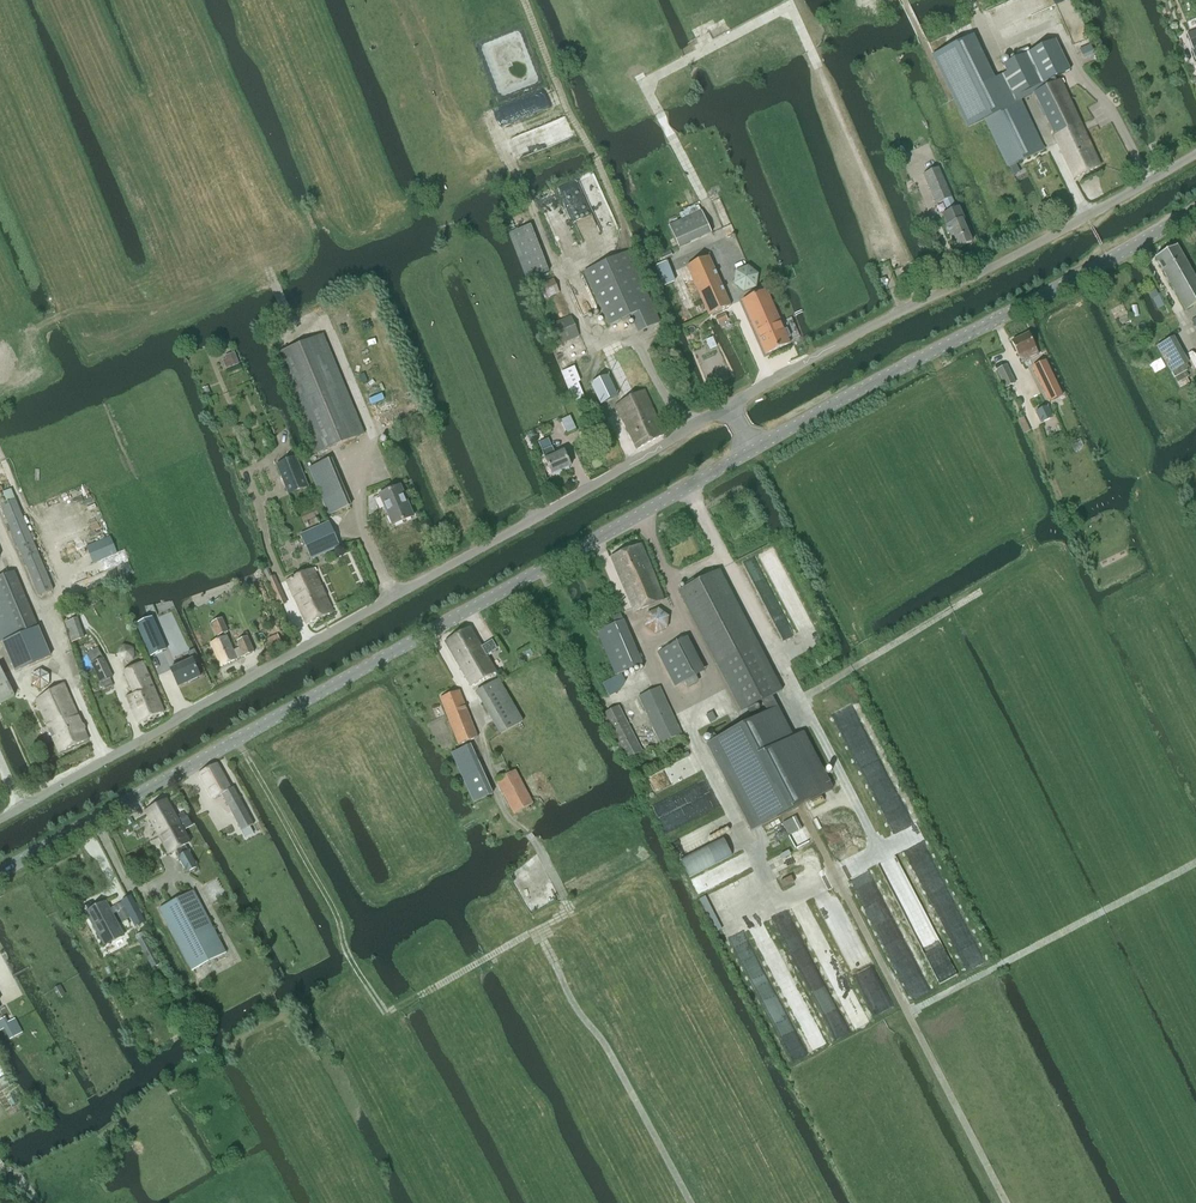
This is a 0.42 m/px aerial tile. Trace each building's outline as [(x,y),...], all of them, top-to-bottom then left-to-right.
[(973,36),(933,55),(969,127),(985,119),(1009,167),(1015,164),(1044,150),(1020,100),(1007,73),(994,79),(973,36)] [(1055,40),(1003,65),(1007,72),(1007,73),(1020,100),(1033,94),(1057,82),(1055,78),(1070,70),(1055,40)] [(1057,82),(1033,94),(1074,178),(1100,166),(1059,81),(1057,82)] [(1015,164),(1009,167),(1013,176),(1020,173),(1015,164)] [(944,217),(948,225),(946,226),(947,228),(946,228),(946,230),(947,233),(948,234),(949,233),(950,235),(953,234),(959,248),(971,242),(962,220),(963,220),(958,208),(956,209),(951,197),(938,167),(923,174),(936,204),(943,201),(949,215),(944,217)] [(679,220),(668,225),(678,248),(689,244),(679,220)] [(523,230),(512,234),(529,279),(540,275),(523,230)] [(1195,304),(1195,281),(1176,246),(1155,258),(1185,310),(1195,304)] [(638,332),(660,322),(628,251),(584,271),(608,325),(630,315),(638,332)] [(661,262),(672,257),(670,252),(659,257),(661,262)] [(709,315),(730,306),(708,257),(686,266),(709,315)] [(736,272),(734,284),(744,292),(756,288),(758,275),(748,267),(747,267),(736,272)] [(882,286),(887,283),(885,278),(879,280),(882,286)] [(545,298),(559,293),(554,280),(540,285),(545,298)] [(1148,289),(1147,290),(1151,299),(1151,298),(1158,295),(1154,287),(1148,289)] [(766,291),(742,302),(756,333),(759,340),(765,354),(789,344),(787,339),(790,338),(787,330),(784,331),(766,291)] [(719,324),(727,320),(724,314),(716,318),(719,324)] [(557,344),(579,336),(571,316),(549,325),(557,344)] [(318,453),(364,434),(323,334),(276,354),(318,453)] [(1022,363),(1038,355),(1028,334),(1011,341),(1018,356),(1019,355),(1022,363)] [(1173,337),(1156,347),(1171,372),(1174,378),(1189,369),(1186,364),(1188,363),(1173,337)] [(227,359),(223,360),(227,369),(238,364),(234,353),(225,356),(227,359)] [(1049,402),(1062,396),(1045,361),(1032,367),(1049,402)] [(1005,387),(1015,383),(1006,365),(997,370),(1005,387)] [(601,405),(618,396),(608,376),(591,384),(601,405)] [(207,387),(202,389),(205,397),(210,395),(207,387)] [(637,449),(664,435),(644,391),(616,406),(637,449)] [(1051,420),(1047,408),(1036,413),(1040,424),(1051,420)] [(569,417),(561,420),(567,434),(576,430),(570,416),(569,417)] [(551,475),(570,467),(563,452),(555,455),(552,447),(542,451),(545,459),(545,460),(551,475)] [(308,487),(297,458),(277,465),(289,495),(308,487)] [(393,526),(414,517),(400,486),(380,495),(393,526)] [(39,596),(54,590),(15,499),(1,506),(39,596)] [(329,522),(301,535),(312,559),(340,547),(329,522)] [(633,612),(662,599),(648,566),(649,565),(639,545),(610,557),(633,612)] [(315,572),(317,571),(316,568),(287,581),(306,624),(333,612),(315,572)] [(758,644),(720,569),(677,590),(716,666),(717,665),(741,711),(746,709),(752,705),(761,701),(771,696),(781,691),(757,644),(758,644)] [(2,641),(15,670),(32,663),(19,635),(37,627),(38,627),(14,571),(0,577),(0,642),(2,641)] [(275,576),(269,579),(277,598),(283,595),(275,576)] [(647,614),(646,626),(656,634),(667,629),(669,617),(659,609),(647,614)] [(150,617),(135,624),(151,656),(166,649),(150,617)] [(228,632),(222,619),(212,623),(220,640),(211,643),(222,667),(237,660),(236,659),(253,652),(247,638),(237,642),(241,649),(234,653),(225,633),(228,632)] [(615,675),(642,664),(623,620),(596,631),(615,675)] [(37,627),(19,635),(32,663),(49,656),(37,627)] [(470,628),(446,642),(472,686),(496,672),(486,655),(497,649),(492,641),(481,647),(470,628)] [(277,635),(263,641),(265,646),(279,640),(277,635)] [(676,642),(657,652),(675,686),(694,677),(676,642)] [(99,683),(103,690),(113,685),(109,678),(112,677),(98,648),(87,654),(101,682),(99,683)] [(179,687),(200,677),(193,660),(171,670),(179,687)] [(138,724),(164,712),(144,665),(146,664),(145,661),(124,671),(134,694),(126,697),(138,724)] [(41,690),(50,685),(49,674),(41,669),(32,675),(32,685),(41,690)] [(501,734),(523,721),(499,679),(477,691),(501,734)] [(61,753),(89,739),(64,684),(37,701),(49,725),(47,726),(61,753)] [(660,743),(681,734),(659,687),(638,697),(660,743)] [(458,745),(477,738),(459,690),(440,698),(458,745)] [(793,737),(771,696),(761,701),(767,712),(706,743),(751,831),(832,789),(803,732),(793,737)] [(752,705),(746,709),(749,715),(755,712),(752,705)] [(627,759),(642,751),(618,706),(602,714),(627,759)] [(711,712),(705,715),(709,724),(715,720),(711,712)] [(473,802),(492,794),(470,745),(451,753),(473,802)] [(242,831),(254,824),(234,787),(231,788),(217,763),(198,774),(212,799),(222,794),(242,831)] [(514,814),(533,803),(515,770),(496,780),(514,814)] [(188,821),(189,821),(186,816),(178,821),(167,801),(146,812),(159,837),(180,825),(188,821)] [(190,827),(188,824),(190,823),(189,821),(188,821),(180,825),(159,837),(169,854),(177,850),(180,856),(177,858),(186,873),(197,867),(188,852),(185,846),(190,843),(183,831),(190,827)] [(790,876),(780,882),(783,888),(794,883),(790,876)] [(226,953),(193,890),(159,908),(165,919),(169,927),(192,971),(226,953)] [(106,902),(86,912),(104,946),(124,935),(112,914),(124,908),(134,927),(145,921),(131,896),(121,901),(122,903),(110,909),(106,902)] [(53,988),(59,997),(65,994),(60,984),(53,988)] [(16,1022),(3,1028),(10,1041),(22,1034),(16,1022)]
